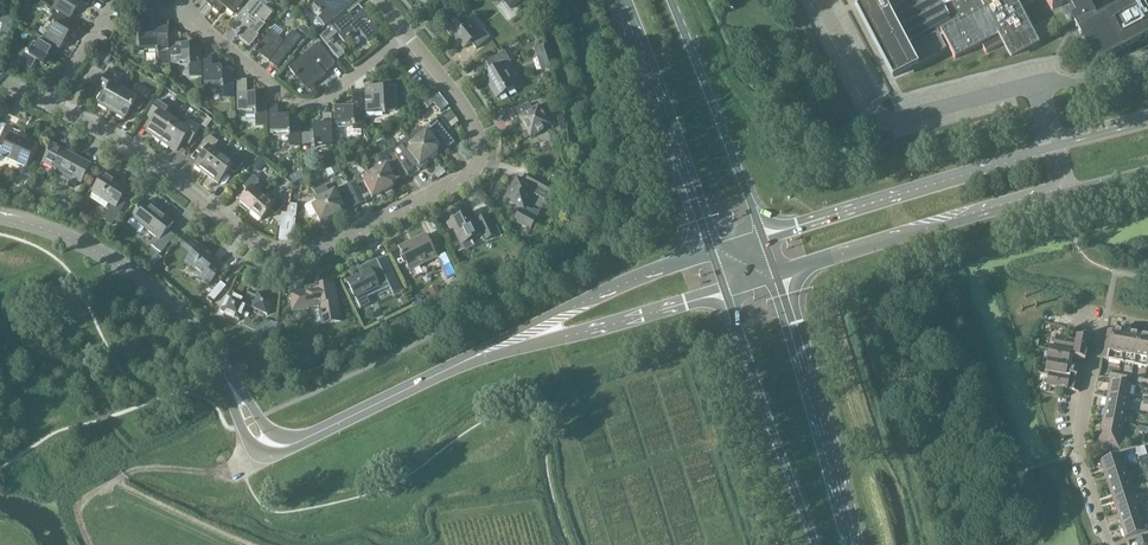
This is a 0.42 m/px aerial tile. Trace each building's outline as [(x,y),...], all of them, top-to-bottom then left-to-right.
[(90,0),(57,0),(52,9),(70,20),(76,10),(78,11),(83,3),(87,6),(90,0)] [(206,4),(219,14),(224,8),(234,16),(244,3),(241,0),(209,0),(206,4)] [(272,13),(256,0),(252,0),(230,27),(237,33),(234,36),(237,38),(238,37),(250,47),(259,36),(257,35),(265,25),(264,24),(272,13)] [(309,17),(318,10),(311,0),(302,6),(309,17)] [(314,4),(323,15),(318,18),(325,26),(355,1),(355,0),(319,0),(314,4)] [(893,77),(946,50),(937,33),(940,32),(949,51),(954,59),(981,45),(985,53),(1004,43),(1011,57),(1037,43),(1038,45),(1039,45),(1029,24),(1027,21),(1020,7),(1033,0),(852,0),(893,77)] [(1051,8),(1052,9),(1067,1),(1068,4),(1075,17),(1070,19),(1095,66),(1099,64),(1124,51),(1132,47),(1138,44),(1147,39),(1147,0),(1047,0),(1051,8)] [(332,27),(337,34),(345,43),(359,32),(368,42),(380,32),(364,12),(354,20),(349,14),(332,27)] [(74,39),(80,29),(54,14),(49,23),(53,26),(44,41),(60,51),(69,36),(74,39)] [(9,35),(13,19),(0,16),(0,24),(3,25),(1,33),(9,35)] [(477,48),(490,37),(485,30),(479,35),(465,18),(450,30),(465,47),(471,42),(477,48)] [(329,41),(337,34),(332,27),(320,37),(338,59),(345,55),(336,44),(334,46),(329,41)] [(158,66),(170,66),(168,28),(157,28),(157,34),(138,34),(139,53),(157,52),(158,66)] [(277,68),(301,37),(292,31),(284,42),(270,31),(254,51),(256,53),(257,52),(277,68)] [(190,78),(202,77),(201,48),(190,49),(190,46),(182,46),(181,35),(171,35),(172,64),(190,64),(190,78)] [(54,60),(58,53),(38,41),(30,55),(27,53),(26,54),(23,52),(18,62),(31,70),(36,61),(44,66),(49,57),(54,60)] [(325,75),(323,73),(335,64),(319,43),(289,67),(295,74),(293,75),(295,77),(296,76),(307,90),(326,75),(326,74),(325,75)] [(543,46),(534,49),(541,70),(550,67),(543,46)] [(504,66),(511,62),(505,51),(487,62),(491,70),(485,73),(493,86),(491,87),(497,98),(516,86),(504,66)] [(222,99),(234,99),(233,69),(222,70),(222,66),(213,66),(212,57),(204,57),(205,86),(222,85),(222,99)] [(98,104),(112,112),(125,90),(118,86),(123,77),(110,69),(105,77),(102,75),(95,86),(99,89),(99,90),(103,92),(98,101),(100,102),(98,104)] [(246,81),(237,81),(238,114),(244,114),(244,119),(256,119),(256,127),(269,127),(268,98),(256,99),(256,95),(247,95),(246,81)] [(386,111),(396,111),(395,89),(384,89),(383,86),(373,87),(373,83),(366,83),(367,113),(386,112),(386,111)] [(125,90),(112,112),(126,120),(133,107),(140,111),(151,92),(138,84),(132,94),(125,90)] [(353,108),(336,108),(336,126),(350,125),(350,136),(361,136),(361,131),(365,131),(364,99),(364,92),(356,92),(352,92),(353,99),(353,108)] [(440,98),(433,103),(440,112),(447,107),(440,98)] [(858,108),(866,104),(862,98),(855,101),(858,108)] [(154,137),(161,142),(175,121),(165,115),(170,108),(159,100),(148,116),(155,121),(148,132),(154,136),(154,137)] [(530,103),(508,110),(514,120),(518,117),(531,137),(552,124),(539,104),(533,108),(530,103)] [(290,147),(301,147),(299,118),(289,118),(289,115),(278,116),(278,106),(270,106),(271,134),(290,133),(290,147)] [(314,147),(332,146),(331,115),(323,115),(323,125),(314,125),(314,134),(303,134),(303,146),(314,145),(314,147)] [(421,127),(408,138),(412,142),(410,144),(412,148),(436,148),(440,145),(432,136),(436,132),(440,136),(445,132),(442,127),(437,122),(435,119),(423,129),(421,127)] [(175,121),(161,142),(169,148),(170,147),(176,151),(184,140),(191,144),(201,129),(190,121),(185,128),(175,121)] [(398,121),(387,126),(393,140),(404,135),(398,121)] [(1,156),(26,167),(35,146),(12,135),(14,131),(6,127),(0,140),(0,159),(1,156)] [(194,166),(206,175),(220,157),(211,150),(218,142),(209,135),(199,147),(205,152),(194,166)] [(408,138),(393,150),(395,154),(402,166),(407,174),(416,167),(419,172),(426,166),(423,163),(432,157),(439,151),(436,148),(412,148),(410,144),(412,142),(408,138)] [(453,140),(447,143),(451,151),(457,148),(453,140)] [(81,183),(91,165),(52,144),(43,163),(81,183)] [(338,149),(332,152),(337,162),(343,159),(338,149)] [(375,171),(366,175),(368,178),(392,184),(396,182),(390,171),(395,169),(402,166),(395,154),(393,150),(392,149),(385,152),(387,154),(378,159),(382,167),(375,171)] [(220,157),(206,175),(217,184),(228,170),(234,174),(243,162),(234,155),(232,157),(224,151),(220,157)] [(258,160),(252,167),(257,172),(264,165),(258,160)] [(300,171),(295,174),(298,180),(304,177),(300,171)] [(121,201),(129,189),(106,174),(93,193),(114,207),(105,220),(113,225),(127,205),(121,201)] [(249,210),(250,211),(264,197),(259,192),(263,187),(258,183),(260,180),(253,175),(243,186),(249,191),(240,202),(242,204),(241,206),(247,212),(249,210)] [(506,198),(522,207),(514,221),(531,230),(536,221),(523,213),(533,194),(546,201),(553,187),(534,176),(529,184),(518,178),(506,198)] [(368,178),(363,181),(373,199),(385,193),(394,188),(392,184),(368,178)] [(355,181),(349,184),(359,205),(366,202),(355,181)] [(319,188),(313,191),(317,199),(314,200),(316,204),(341,210),(344,208),(338,195),(345,193),(353,209),(359,205),(349,184),(342,187),(336,190),(329,193),(325,185),(319,188)] [(264,197),(250,211),(261,221),(271,210),(276,215),(286,203),(279,198),(277,200),(273,196),(269,201),(264,197)] [(305,205),(304,208),(309,216),(310,217),(311,217),(316,215),(321,224),(334,218),(342,213),(341,210),(316,204),(314,200),(305,205)] [(162,253),(175,236),(168,230),(174,222),(162,212),(160,215),(144,203),(132,218),(158,238),(152,245),(162,253)] [(289,204),(288,214),(287,227),(294,227),(297,205),(289,204)] [(280,226),(287,227),(288,214),(281,213),(280,226)] [(475,220),(471,213),(447,225),(450,231),(452,230),(460,246),(462,245),(465,252),(475,247),(472,241),(481,236),(484,242),(497,235),(487,214),(475,220)] [(410,268),(437,255),(427,235),(400,248),(410,268)] [(507,237),(497,241),(506,259),(516,254),(507,237)] [(210,286),(224,270),(211,259),(214,256),(201,245),(186,262),(198,273),(197,275),(210,286)] [(447,278),(455,274),(445,254),(437,258),(447,278)] [(393,295),(400,291),(386,258),(378,262),(377,259),(361,267),(364,273),(347,281),(355,298),(360,308),(366,305),(367,304),(368,302),(368,300),(367,297),(389,287),(393,295)] [(219,284),(215,289),(209,296),(214,301),(226,287),(221,282),(219,284)] [(324,324),(341,321),(338,303),(335,283),(321,286),(320,286),(320,287),(320,289),(291,294),(292,301),(291,302),(293,312),(309,309),(308,308),(322,306),(323,312),(322,312),(324,324)] [(426,288),(431,299),(439,295),(434,284),(426,288)] [(268,316),(275,299),(259,292),(255,300),(252,299),(253,296),(249,294),(245,302),(230,294),(221,313),(239,321),(247,306),(268,316)] [(1107,360),(1120,362),(1127,326),(1126,326),(1123,327),(1123,332),(1112,331),(1107,360)] [(1127,326),(1120,362),(1134,365),(1139,336),(1129,334),(1130,329),(1129,326),(1127,326)] [(1107,360),(1112,331),(1106,329),(1101,359),(1107,360)] [(1139,336),(1134,365),(1147,367),(1147,361),(1147,337),(1139,336)] [(1069,357),(1073,358),(1085,360),(1089,339),(1076,337),(1075,342),(1055,338),(1053,350),(1049,349),(1047,361),(1068,365),(1069,357)] [(262,339),(261,346),(272,349),(274,342),(262,339)] [(1083,371),(1071,368),(1067,368),(1068,365),(1047,361),(1044,373),(1048,374),(1046,386),(1079,392),(1083,371)] [(1110,381),(1107,394),(1128,398),(1131,385),(1110,381)] [(1107,394),(1105,408),(1126,412),(1128,398),(1107,394)] [(1105,408),(1102,421),(1123,425),(1126,412),(1105,408)] [(1119,449),(1123,425),(1102,421),(1098,445),(1119,449)] [(1141,442),(1133,444),(1136,454),(1144,452),(1141,442)] [(1100,460),(1104,473),(1124,467),(1120,454),(1100,460)] [(1124,467),(1104,473),(1108,486),(1128,480),(1124,467)] [(1108,486),(1112,499),(1133,492),(1128,480),(1108,486)] [(1112,499),(1116,512),(1137,505),(1133,492),(1112,499)] [(1137,505),(1116,512),(1121,525),(1141,518),(1137,505)] [(1145,531),(1141,518),(1121,525),(1125,538),(1145,531)]
